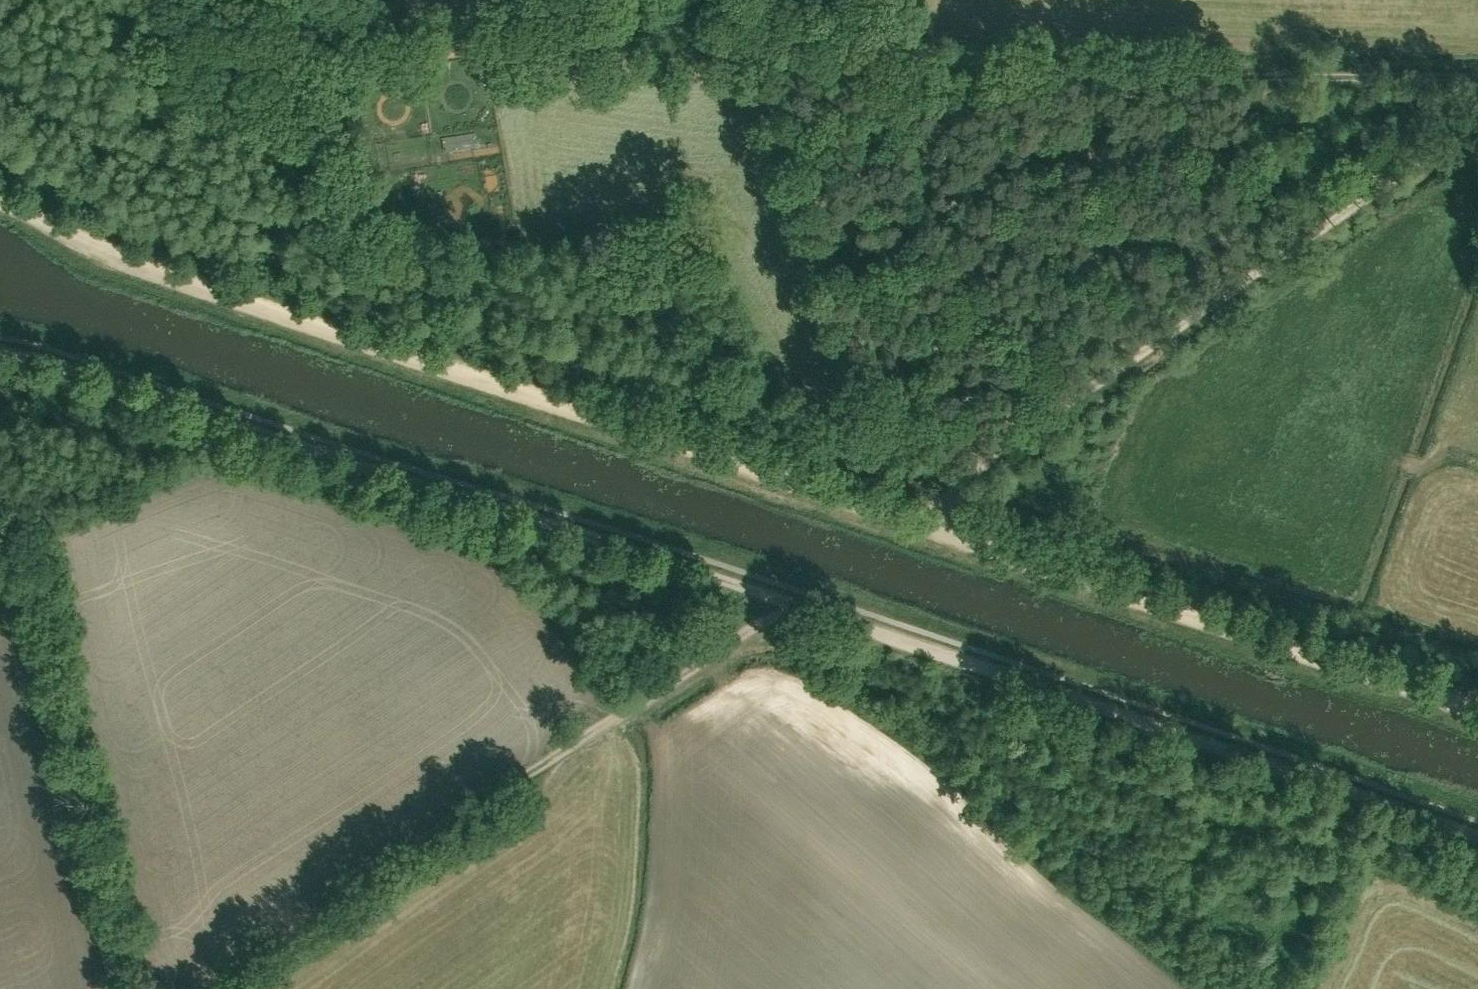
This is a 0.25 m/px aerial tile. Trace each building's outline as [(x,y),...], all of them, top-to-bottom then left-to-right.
[(451,139),(452,152),(482,150),(481,138),(451,139)]
